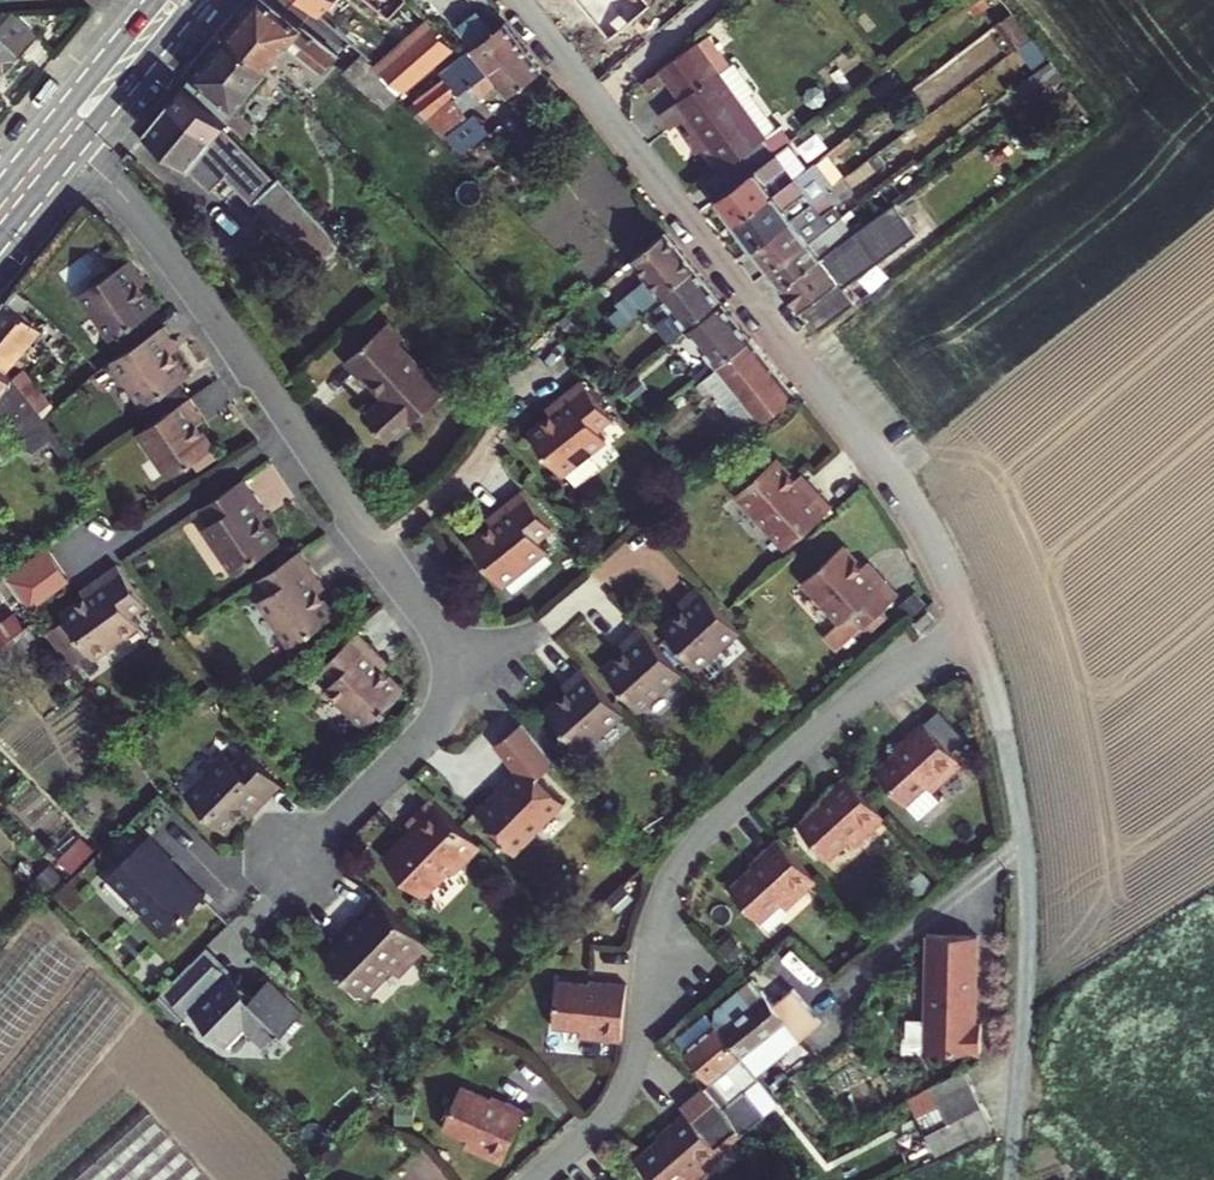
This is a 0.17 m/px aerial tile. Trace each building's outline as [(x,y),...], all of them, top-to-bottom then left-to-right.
[(228,34),(269,69),(287,47),(322,76),(339,55),(272,0),(256,0),(228,34)] [(447,79),(458,95),(525,47),(506,22),(493,32),(476,10),(457,25),(473,46),(440,70),(447,79)] [(37,36),(42,30),(23,12),(13,13),(37,36)] [(37,36),(13,13),(0,14),(0,76),(37,36)] [(1032,38),(1011,13),(999,22),(1020,48),(1032,38)] [(428,24),(383,63),(406,89),(451,49),(428,24)] [(228,34),(194,75),(235,110),(253,88),(260,93),(269,93),(278,79),(268,71),(269,69),(228,34)] [(707,146),(724,169),(738,158),(765,138),(779,128),(732,64),(718,73),(696,43),(659,69),(667,79),(679,96),(660,111),(672,128),(686,117),(694,129),(707,146)] [(525,47),(458,95),(427,118),(444,136),(449,133),(469,119),(463,111),(500,84),(508,95),(543,70),(525,47)] [(870,64),(859,49),(848,57),(860,72),(870,64)] [(345,73),(386,111),(396,99),(404,93),(362,55),(345,73)] [(1062,76),(1050,60),(1018,84),(1030,100),(1062,76)] [(667,79),(659,69),(645,80),(652,89),(667,79)] [(426,119),(427,118),(458,95),(447,79),(414,103),(426,119)] [(301,83),(296,89),(302,95),(308,89),(301,83)] [(184,87),(146,132),(186,164),(224,205),(241,187),(258,202),(273,223),(314,265),(338,242),(279,178),(275,181),(224,128),(227,122),(184,87)] [(469,119),(449,133),(464,153),(481,142),(487,150),(508,133),(503,125),(491,134),(476,114),(469,119)] [(707,146),(694,129),(683,136),(697,154),(707,146)] [(716,199),(775,153),(765,138),(738,158),(724,169),(704,183),(716,199)] [(734,224),(805,169),(799,160),(801,158),(789,142),(775,153),(716,199),(734,224)] [(751,248),(832,188),(814,163),(805,169),(734,224),(751,248)] [(768,272),(831,224),(842,216),(835,208),(855,192),(844,178),(832,188),(751,248),(768,272)] [(799,311),(880,250),(901,234),(891,220),(870,236),(869,234),(863,238),(828,264),(821,256),(779,287),(797,313),(799,311)] [(779,287),(821,256),(842,240),(831,224),(768,272),(779,287)] [(661,297),(695,269),(666,233),(632,260),(652,285),(637,296),(647,308),(661,297)] [(883,254),(880,250),(799,311),(810,326),(814,323),(869,283),(860,270),(883,254)] [(155,310),(140,290),(135,283),(141,279),(129,261),(79,296),(111,341),(155,310)] [(695,269),(661,297),(672,312),(655,325),(671,346),(689,332),(723,306),(695,269)] [(146,286),(141,279),(135,283),(140,290),(146,286)] [(20,312),(30,299),(18,288),(8,301),(0,311),(0,366),(7,372),(19,358),(30,367),(45,349),(54,357),(62,347),(20,312)] [(631,320),(640,313),(632,304),(623,311),(631,320)] [(723,306),(689,332),(715,367),(750,340),(723,306)] [(358,378),(362,374),(385,398),(365,416),(389,442),(443,391),(397,341),(402,337),(387,321),(343,362),(358,378)] [(172,344),(160,328),(111,363),(144,408),(187,378),(171,355),(166,348),(172,344)] [(746,435),(795,396),(750,340),(715,367),(718,370),(704,380),(746,435)] [(166,348),(171,355),(177,351),(172,344),(166,348)] [(608,360),(598,347),(585,357),(595,370),(608,360)] [(26,448),(33,452),(51,440),(65,458),(66,456),(71,453),(53,429),(29,397),(17,381),(7,372),(0,366),(0,415),(26,448)] [(610,417),(580,379),(551,403),(556,410),(549,415),(528,433),(561,474),(605,440),(595,428),(610,417)] [(39,389),(29,397),(53,429),(64,420),(54,407),(39,389)] [(187,398),(136,431),(167,477),(212,448),(196,425),(191,417),(198,413),(187,398)] [(544,408),(549,415),(556,410),(551,403),(544,408)] [(191,417),(196,425),(203,421),(198,413),(191,417)] [(778,458),(738,493),(785,548),(832,506),(808,479),(801,484),(796,477),(778,458)] [(802,472),(796,477),(801,484),(808,479),(802,472)] [(244,481),(204,508),(214,522),(203,530),(234,574),(278,544),(262,522),(258,513),(264,509),(244,481)] [(535,540),(549,529),(519,490),(489,513),(494,520),(487,525),(465,542),(498,585),(543,551),(535,540)] [(258,513),(262,522),(269,517),(264,509),(258,513)] [(483,519),(487,525),(494,520),(489,513),(483,519)] [(843,546),(802,581),(839,622),(830,630),(842,644),(862,627),(898,595),(873,567),(866,573),(861,566),(843,546)] [(47,550),(9,581),(31,612),(72,583),(47,550)] [(298,554),(259,580),(268,595),(256,602),(287,648),(331,617),(317,596),(312,589),(318,584),(298,554)] [(873,567),(867,560),(861,566),(866,573),(873,567)] [(47,635),(72,670),(92,656),(95,660),(140,629),(130,616),(146,605),(118,567),(89,587),(94,594),(86,599),(64,615),(68,621),(47,635)] [(312,589),(317,596),(324,592),(318,584),(312,589)] [(81,593),(86,599),(94,594),(89,587),(81,593)] [(739,633),(725,617),(697,588),(683,601),(688,607),(682,612),(661,632),(698,671),(739,633)] [(677,607),(682,612),(688,607),(683,601),(677,607)] [(935,620),(927,613),(915,624),(922,632),(935,620)] [(28,623),(0,646),(0,667),(3,671),(42,642),(28,623)] [(628,649),(622,653),(601,674),(637,712),(679,674),(637,629),(622,643),(628,649)] [(356,635),(323,668),(336,681),(325,691),(363,731),(379,715),(382,717),(387,713),(384,710),(401,694),(383,675),(376,669),(383,662),(356,635)] [(617,647),(622,653),(628,649),(622,643),(617,647)] [(376,669),(383,675),(389,669),(383,662),(376,669)] [(541,717),(578,756),(622,713),(581,668),(566,682),(571,688),(566,693),(541,717)] [(561,687),(566,693),(571,688),(566,682),(561,687)] [(938,712),(925,724),(950,752),(964,740),(938,712)] [(555,762),(523,723),(495,745),(518,774),(501,791),(495,791),(476,811),(490,824),(490,831),(514,854),(536,831),(534,829),(562,800),(538,775),(555,762)] [(910,740),(876,771),(907,806),(928,786),(932,792),(962,765),(950,752),(925,724),(923,723),(908,737),(910,740)] [(235,768),(226,758),(187,797),(224,835),(244,815),(251,809),(257,815),(282,789),(249,756),(235,768)] [(886,818),(847,776),(831,791),(833,793),(798,825),(829,859),(849,841),(854,847),(886,818)] [(480,845),(433,799),(408,824),(413,829),(385,857),(424,896),(452,867),(455,870),(480,845)] [(251,809),(244,815),(251,823),(258,816),(257,815),(251,809)] [(163,936),(204,895),(180,871),(178,873),(168,863),(174,857),(151,833),(108,875),(144,912),(143,914),(163,936)] [(999,840),(993,833),(981,844),(988,851),(999,840)] [(816,881),(777,839),(761,854),(763,856),(729,887),(760,922),(781,903),(786,909),(816,881)] [(90,851),(79,841),(65,856),(75,866),(90,851)] [(208,891),(174,857),(168,863),(178,873),(180,871),(204,895),(208,891)] [(426,946),(377,897),(353,920),(357,925),(344,938),(342,936),(323,956),(342,976),(342,984),(354,996),(364,996),(395,963),(402,970),(421,951),(426,946)] [(970,1014),(973,1014),(975,937),(926,935),(924,1022),(923,1050),(923,1052),(978,1054),(979,1025),(970,1025),(970,1014)] [(426,946),(421,951),(432,961),(437,956),(426,946)] [(218,984),(227,975),(230,972),(206,949),(194,962),(218,984)] [(277,1043),(285,1033),(293,1040),(304,1028),(297,1021),(303,1015),(268,981),(251,998),(227,975),(218,984),(194,962),(149,1007),(172,1031),(189,1013),(227,1049),(244,1031),(263,1049),(274,1039),(277,1043)] [(620,1042),(626,986),(605,984),(605,987),(558,982),(554,1029),(582,1031),(581,1038),(620,1042)] [(742,1056),(776,1029),(785,1021),(773,1006),(751,982),(717,1011),(715,1023),(742,1056)] [(792,989),(773,1006),(785,1021),(801,1039),(821,1021),(792,989)] [(905,1050),(923,1050),(924,1022),(905,1021),(905,1050)] [(742,1056),(715,1023),(684,1049),(693,1059),(711,1081),(702,1089),(740,1133),(740,1134),(766,1112),(746,1089),(761,1077),(758,1073),(751,1065),(742,1056)] [(756,1061),(777,1044),(784,1038),(776,1029),(742,1056),(751,1065),(756,1061)] [(791,1033),(784,1038),(777,1044),(792,1061),(806,1050),(791,1033)] [(761,1077),(762,1078),(767,1074),(756,1061),(751,1065),(758,1073),(761,1077)] [(964,1072),(909,1099),(917,1117),(973,1090),(964,1072)] [(465,1147),(502,1163),(526,1112),(506,1104),(505,1106),(461,1086),(442,1130),(468,1141),(465,1147)] [(682,1107),(687,1112),(670,1126),(672,1129),(636,1159),(654,1179),(683,1179),(687,1177),(690,1179),(696,1179),(743,1140),(740,1134),(740,1133),(702,1089),(682,1107)] [(935,1155),(992,1127),(973,1090),(917,1117),(935,1155)] [(75,1179),(210,1179),(150,1114),(75,1179)]
